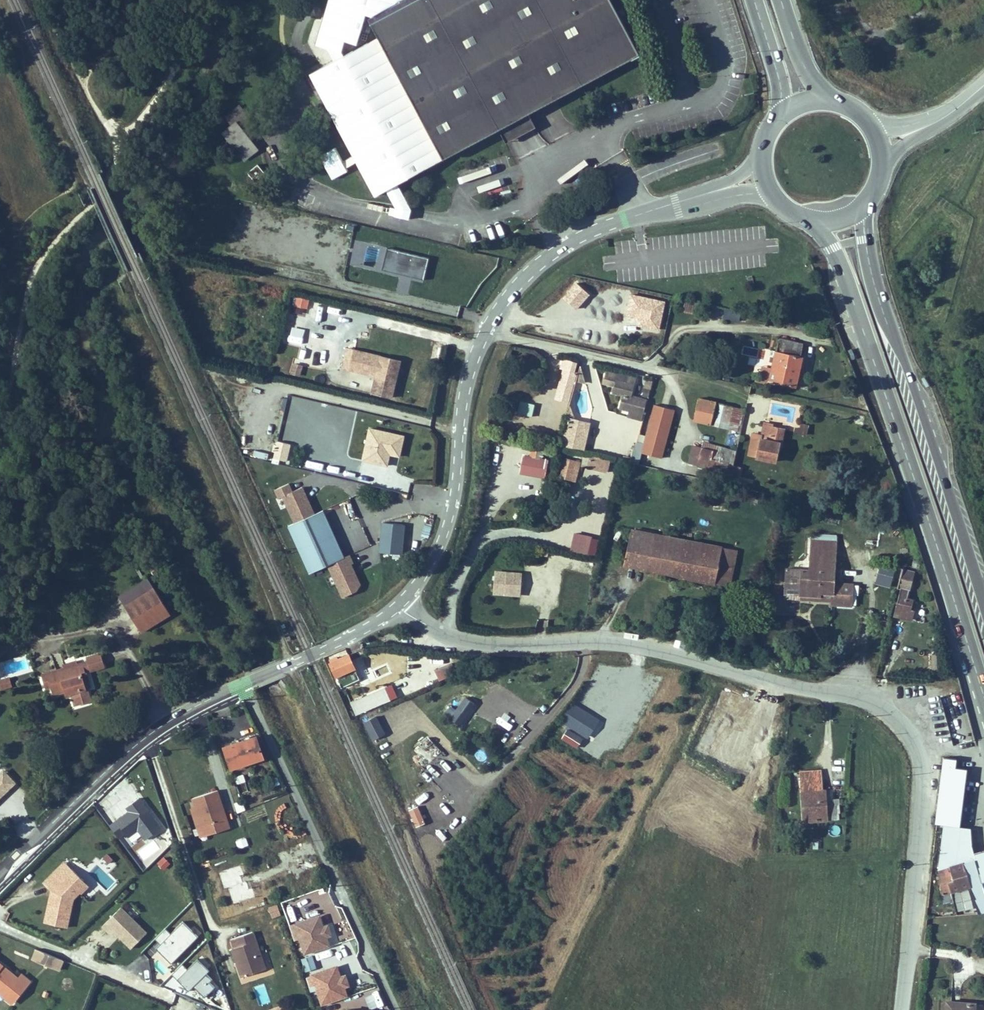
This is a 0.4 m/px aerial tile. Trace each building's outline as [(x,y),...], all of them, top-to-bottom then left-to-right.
[(432,2),(427,0),(404,0),(373,16),(375,21),(371,23),(381,41),(444,160),(499,130),(505,140),(535,124),(529,114),(636,57),(633,53),(638,50),(611,0),(433,0),(432,2)] [(378,195),(444,160),(381,41),(314,76),(378,195)] [(566,114),(576,113),(574,96),(563,97),(566,114)] [(258,129),(239,105),(225,116),(232,125),(222,133),(244,160),(258,149),(248,137),(258,129)] [(506,143),(536,127),(535,124),(505,140),(506,143)] [(335,145),(318,153),(331,179),(347,170),(335,145)] [(343,158),(347,166),(356,161),(352,154),(343,158)] [(260,173),(263,170),(258,164),(247,173),(249,175),(247,176),(252,182),(254,181),(256,183),(263,177),(260,173)] [(473,167),(456,171),(458,179),(474,175),(473,167)] [(506,183),(495,187),(499,199),(510,195),(506,183)] [(432,263),(391,253),(386,275),(427,285),(432,263)] [(292,314),(306,315),(308,296),(294,295),(292,314)] [(697,314),(700,304),(680,299),(677,310),(697,314)] [(311,319),(326,320),(327,302),(312,301),(311,319)] [(328,305),(326,320),(342,323),(345,308),(328,305)] [(739,321),(741,311),(726,308),(724,317),(739,321)] [(290,326),(286,340),(300,345),(305,330),(290,326)] [(796,388),(803,357),(801,356),(803,344),(779,339),(777,351),(776,351),(769,381),(796,388)] [(350,370),(355,350),(347,348),(343,368),(350,370)] [(392,397),(400,361),(355,350),(350,370),(376,376),(372,392),(392,397)] [(571,393),(577,373),(573,372),(576,363),(564,359),(561,369),(564,369),(558,390),(571,393)] [(299,375),(302,366),(295,364),(292,373),(299,375)] [(585,383),(581,366),(580,365),(576,380),(585,383)] [(769,381),(772,368),(762,366),(760,376),(756,375),(755,381),(766,384),(769,381)] [(603,381),(615,384),(616,380),(634,385),(637,376),(607,368),(603,381)] [(644,414),(648,401),(631,396),(634,385),(616,380),(613,392),(624,395),(620,408),(629,410),(644,414)] [(569,402),(571,393),(558,390),(556,398),(569,402)] [(728,429),(733,407),(700,399),(695,420),(728,429)] [(531,417),(534,404),(521,401),(518,414),(531,417)] [(676,408),(657,403),(644,451),(664,456),(676,408)] [(585,432),(587,422),(573,419),(574,417),(569,406),(566,417),(568,418),(561,445),(583,450),(587,433),(585,432)] [(737,431),(742,409),(733,407),(728,429),(737,431)] [(642,420),(644,414),(629,410),(627,416),(642,420)] [(864,420),(862,416),(857,414),(855,424),(863,425),(864,420)] [(780,445),(784,429),(773,427),(774,425),(765,423),(762,435),(757,457),(775,461),(779,444),(780,445)] [(372,429),(365,460),(387,465),(391,453),(401,455),(405,437),(372,429)] [(757,457),(762,435),(753,433),(749,455),(757,457)] [(287,458),(290,441),(275,439),(273,457),(287,458)] [(733,466),(736,451),(704,442),(702,448),(694,446),(690,464),(708,468),(705,480),(729,485),(733,466)] [(531,457),(533,448),(521,446),(520,455),(531,457)] [(541,459),(543,450),(533,448),(531,457),(541,459)] [(588,468),(591,456),(584,454),(581,466),(588,468)] [(607,472),(610,460),(591,456),(588,468),(607,472)] [(579,469),(580,462),(565,458),(563,465),(564,465),(561,477),(570,480),(573,467),(579,469)] [(736,487),(741,467),(733,466),(729,485),(736,487)] [(575,481),(579,469),(573,467),(570,480),(575,481)] [(288,486),(274,492),(277,501),(275,502),(280,512),(287,509),(295,526),(288,529),(310,577),(328,568),(344,601),(355,596),(361,588),(351,567),(353,566),(350,559),(345,561),(323,514),(314,518),(301,491),(292,495),(288,486)] [(595,557),(600,537),(574,530),(569,550),(595,557)] [(648,570),(656,534),(631,530),(624,565),(648,570)] [(364,532),(359,535),(364,545),(369,542),(364,532)] [(679,560),(683,539),(656,534),(648,570),(721,585),(723,577),(731,579),(736,550),(699,543),(694,563),(679,560)] [(694,563),(699,543),(683,539),(679,560),(694,563)] [(834,583),(836,540),(811,539),(809,570),(786,568),(784,598),(800,599),(800,595),(820,596),(820,593),(833,593),(832,605),(851,606),(853,584),(851,584),(837,583),(834,583)] [(891,586),(895,568),(880,564),(875,582),(891,586)] [(851,584),(852,569),(838,568),(837,583),(851,584)] [(907,601),(914,573),(903,570),(898,588),(900,588),(894,615),(911,620),(914,610),(910,609),(912,602),(907,601)] [(521,597),(523,575),(510,574),(508,596),(521,597)] [(729,587),(731,579),(723,577),(721,585),(729,587)] [(170,614),(154,588),(125,606),(141,632),(170,614)] [(832,601),(833,593),(820,593),(820,596),(800,595),(800,599),(832,601)] [(90,687),(85,669),(89,668),(90,670),(105,666),(101,654),(86,658),(88,661),(77,665),(65,668),(42,675),(45,688),(51,686),(53,694),(64,691),(66,695),(74,692),(78,704),(78,705),(90,701),(86,688),(90,687)] [(354,667),(349,655),(338,660),(330,664),(335,676),(354,667)] [(435,667),(439,678),(451,674),(447,663),(435,667)] [(9,678),(0,681),(0,687),(1,689),(11,685),(9,678)] [(350,702),(355,715),(390,700),(384,687),(350,702)] [(78,704),(74,692),(67,694),(67,697),(72,695),(75,705),(78,704)] [(463,726),(478,704),(465,695),(449,717),(463,726)] [(571,701),(559,721),(588,737),(599,717),(571,701)] [(371,738),(385,733),(377,714),(363,720),(371,738)] [(502,721),(495,729),(509,742),(516,734),(502,721)] [(419,743),(431,759),(441,751),(428,735),(419,743)] [(257,750),(253,738),(224,747),(231,769),(264,758),(261,749),(257,750)] [(424,767),(432,759),(417,745),(410,753),(424,767)] [(941,783),(941,784),(965,785),(967,761),(944,759),(941,783)] [(825,767),(806,768),(809,817),(831,816),(830,796),(827,796),(825,767)] [(4,771),(0,774),(0,780),(5,785),(11,779),(4,771)] [(243,773),(233,776),(235,784),(245,781),(243,773)] [(15,783),(11,779),(5,785),(0,780),(0,797),(15,783)] [(965,790),(965,785),(941,784),(937,816),(955,817),(957,789),(965,790)] [(227,825),(216,791),(192,799),(204,833),(227,825)] [(135,827),(145,839),(162,825),(139,797),(107,823),(120,839),(135,827)] [(238,848),(248,844),(245,837),(236,841),(238,848)] [(959,841),(962,853),(941,859),(945,894),(955,892),(952,882),(982,873),(977,854),(972,837),(959,841)] [(108,852),(103,856),(111,867),(116,863),(108,852)] [(164,868),(169,863),(164,858),(159,863),(164,868)] [(65,876),(72,869),(65,862),(58,869),(65,876)] [(76,889),(84,881),(72,869),(65,876),(58,869),(44,883),(52,891),(55,892),(54,897),(51,896),(45,923),(66,927),(73,899),(80,892),(76,889)] [(982,873),(973,876),(976,886),(983,884),(983,879),(982,873)] [(80,892),(87,884),(84,881),(76,889),(80,892)] [(309,890),(307,883),(291,888),(293,895),(309,890)] [(272,918),(281,915),(277,903),(268,906),(272,918)] [(147,933),(121,907),(103,926),(109,932),(112,929),(114,932),(118,932),(121,935),(119,937),(131,948),(147,933)] [(293,920),(300,953),(333,945),(327,921),(323,922),(321,913),(293,920)] [(165,926),(154,937),(159,942),(154,947),(170,962),(198,934),(182,919),(170,931),(165,926)] [(265,969),(253,932),(231,939),(234,948),(240,966),(238,967),(242,977),(265,969)] [(63,960),(39,950),(35,959),(35,960),(59,970),(63,960)] [(313,955),(303,956),(305,969),(315,967),(313,955)] [(188,989),(192,985),(204,996),(218,981),(194,958),(187,966),(182,961),(170,973),(188,989)] [(0,964),(0,988),(15,1000),(27,986),(19,979),(0,964)] [(313,974),(323,1004),(349,996),(348,993),(353,992),(347,972),(349,971),(347,964),(313,974)] [(31,982),(22,975),(19,979),(27,986),(31,982)] [(0,988),(0,993),(12,1003),(15,1000),(0,988)] [(944,997),(943,1009),(970,1009),(971,998),(944,997)]
